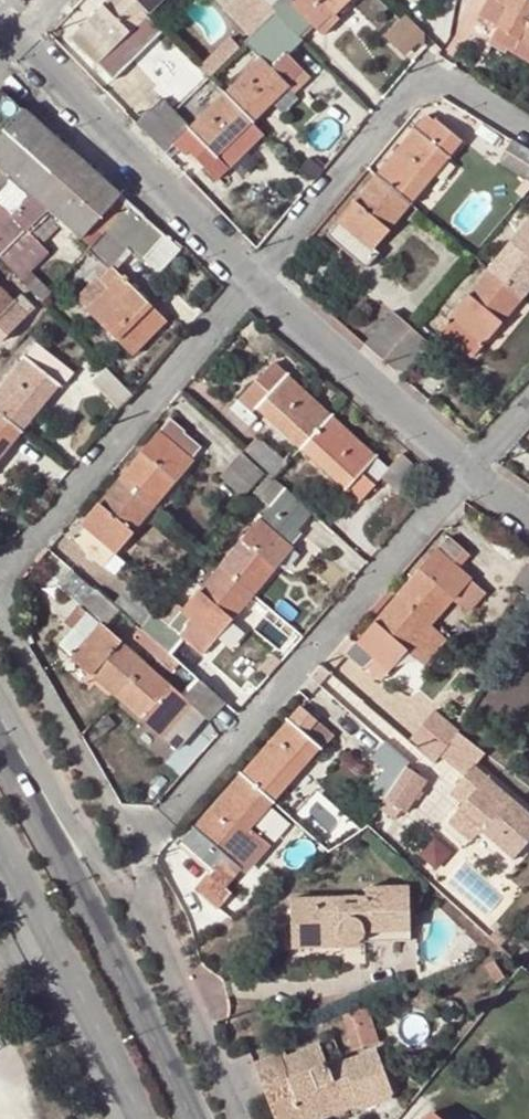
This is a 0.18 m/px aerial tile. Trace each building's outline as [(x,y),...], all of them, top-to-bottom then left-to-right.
[(111,82),(160,33),(145,16),(130,0),(108,0),(68,39),(111,82)] [(145,16),(162,0),(130,0),(145,16)] [(260,0),(232,0),(221,11),(248,38),(273,13),(269,9),(260,0)] [(269,9),(279,0),(260,0),(269,9)] [(314,29),(329,15),(331,17),(334,14),(349,0),(293,0),(291,2),(289,0),(279,0),(269,9),(273,13),(296,37),(297,38),(310,25),(314,29)] [(478,15),(497,26),(528,44),(528,0),(487,0),(478,15)] [(270,70),(284,56),(300,41),(297,38),(296,37),(273,13),(248,38),(247,39),(242,44),(258,60),(222,95),(250,124),(286,88),(270,70)] [(322,37),(340,19),(334,14),(331,17),(329,15),(314,29),(322,37)] [(423,36),(403,17),(382,37),(403,58),(416,45),(423,51),(423,36)] [(497,26),(487,43),(505,54),(507,51),(528,63),(528,44),(497,26)] [(210,58),(220,67),(238,49),(228,40),(210,58)] [(303,76),(284,56),(270,70),(286,88),(289,90),(303,76)] [(210,58),(198,71),(207,80),(220,67),(210,58)] [(20,189),(61,145),(0,92),(0,211),(20,189)] [(222,95),(188,128),(174,114),(147,141),(162,156),(172,146),(182,157),(187,153),(215,182),(261,136),(250,124),(222,95)] [(147,141),(174,114),(158,99),(131,125),(147,141)] [(443,128),(426,113),(375,172),(412,203),(464,142),(445,126),(443,128)] [(496,160),(528,180),(528,151),(511,140),(496,160)] [(61,145),(20,189),(45,212),(79,242),(81,239),(94,225),(119,196),(61,145)] [(375,172),(333,221),(337,224),(326,235),(342,248),(353,236),(370,251),(373,248),(412,203),(375,172)] [(45,212),(20,189),(0,211),(0,227),(39,263),(48,252),(26,232),(45,212)] [(158,273),(180,250),(119,196),(94,225),(125,253),(138,265),(143,260),(158,273)] [(528,220),(488,267),(524,297),(528,291),(528,220)] [(326,235),(337,224),(333,221),(323,232),(326,235)] [(108,270),(125,253),(94,225),(81,239),(89,246),(87,249),(108,270)] [(40,302),(50,292),(30,272),(39,263),(0,227),(0,260),(40,302)] [(370,251),(353,236),(342,248),(363,266),(377,252),(373,248),(370,251)] [(488,267),(438,327),(474,357),(524,297),(488,267)] [(132,356),(164,323),(108,270),(97,281),(95,279),(75,301),(132,356)] [(0,343),(33,309),(20,296),(14,301),(0,287),(0,342),(0,343)] [(364,344),(382,359),(410,325),(392,310),(364,344)] [(403,377),(432,343),(410,325),(382,359),(403,377)] [(21,433),(71,373),(35,344),(0,386),(0,416),(21,433)] [(258,434),(245,448),(271,473),(274,475),(299,449),(333,414),(289,373),(287,374),(274,362),(240,399),(253,411),(256,408),(293,442),(280,455),(258,434)] [(134,394),(106,367),(91,382),(120,411),(134,394)] [(361,472),(374,483),(381,476),(399,492),(419,470),(401,454),(389,467),(376,456),(378,454),(333,414),(299,449),(344,490),(361,472)] [(21,433),(0,416),(0,459),(21,433)] [(201,444),(169,416),(118,476),(153,506),(195,458),(191,455),(201,444)] [(243,495),(264,472),(240,450),(219,473),(243,495)] [(356,501),(374,483),(361,472),(344,490),(356,501)] [(297,529),(313,511),(274,475),(271,473),(255,492),(269,505),(219,564),(253,594),(296,545),(291,541),(300,532),(297,529)] [(153,506),(118,476),(69,534),(104,563),(153,506)] [(430,626),(453,599),(472,578),(459,566),(453,561),(463,549),(448,536),(396,596),(430,626)] [(453,561),(459,566),(469,554),(463,549),(453,561)] [(528,596),(528,556),(511,583),(528,596)] [(253,594),(219,564),(186,601),(169,621),(157,612),(155,610),(141,626),(161,644),(189,668),(253,594)] [(453,599),(469,613),(488,591),(472,578),(453,599)] [(121,609),(139,625),(141,626),(155,610),(127,586),(113,602),(121,609)] [(60,641),(118,693),(146,661),(106,625),(121,609),(113,602),(95,587),(79,605),(87,612),(74,626),(60,641)] [(186,601),(174,592),(157,612),(169,621),(186,601)] [(347,652),(361,664),(376,647),(396,664),(407,652),(430,626),(396,596),(347,652)] [(79,605),(66,619),(74,626),(87,612),(79,605)] [(161,644),(141,626),(133,636),(153,653),(161,644)] [(446,639),(430,626),(407,652),(423,665),(446,639)] [(265,655),(273,663),(294,639),(287,633),(280,641),(278,640),(265,655)] [(396,664),(376,647),(361,664),(382,681),(396,664)] [(206,715),(211,720),(227,701),(200,678),(185,695),(146,661),(118,693),(177,746),(206,715)] [(317,721),(299,705),(241,773),(273,802),(321,747),(305,734),(317,721)] [(451,740),(457,732),(432,710),(409,737),(417,744),(415,747),(433,762),(451,740)] [(474,766),(485,754),(459,733),(440,755),(464,775),(459,781),(473,792),(458,810),(481,830),(513,857),(528,838),(528,812),(474,766)] [(394,778),(409,763),(385,742),(371,758),(394,778)] [(409,763),(391,791),(406,805),(429,780),(409,763)] [(273,802),(241,773),(181,841),(212,869),(225,854),(242,869),(263,843),(253,835),(256,833),(250,828),(273,802)] [(458,810),(447,823),(471,843),(481,830),(458,810)] [(424,854),(444,868),(459,847),(439,833),(424,854)] [(305,835),(294,846),(308,862),(321,850),(305,835)] [(212,869),(208,873),(225,888),(242,869),(225,854),(212,869)] [(231,893),(225,888),(208,873),(195,889),(218,909),(231,893)] [(364,933),(409,931),(408,889),(365,890),(364,898),(290,900),(290,940),(340,940),(340,941),(342,943),(345,945),(348,947),(352,947),(355,947),(358,945),(361,943),(364,933)] [(409,942),(409,931),(364,933),(361,943),(409,942)] [(504,978),(494,961),(485,967),(495,983),(504,978)] [(367,1006),(341,1016),(353,1049),(379,1040),(367,1006)] [(285,1052),(253,1064),(273,1118),(289,1118),(321,1108),(325,1110),(340,1105),(336,1094),(350,1088),(356,1104),(390,1093),(376,1051),(344,1062),(342,1058),(325,1064),(318,1047),(287,1057),(285,1052)] [(321,1108),(289,1118),(312,1118),(356,1104),(350,1088),(336,1094),(340,1105),(325,1110),(321,1108)]
